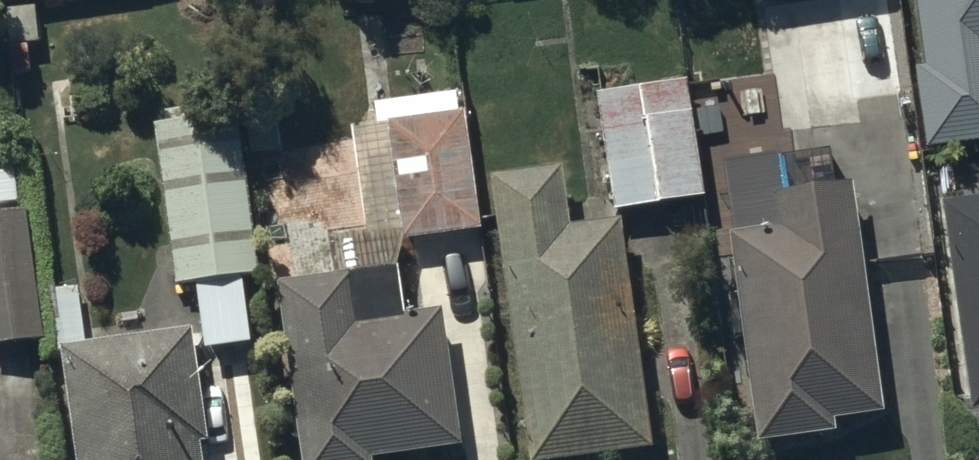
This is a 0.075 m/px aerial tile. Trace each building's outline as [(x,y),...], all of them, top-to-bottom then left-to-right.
[(791,39),(803,120),(902,106),(887,0),(836,0),(841,32),(791,39)] [(920,80),(914,81),(925,163),(978,156),(978,0),(909,0),(920,80)] [(688,92),(594,105),(610,224),(705,211),(688,92)] [(279,298),(298,459),(457,459),(458,459),(443,326),(403,330),(397,279),(405,250),(482,239),(465,124),(458,124),(455,104),(374,115),(377,138),(350,142),(365,245),(335,249),(341,289),(279,298)] [(239,124),(155,135),(175,297),(196,294),(205,361),(253,355),(245,291),(259,289),(239,124)] [(492,193),(528,459),(646,459),(617,239),(571,245),(563,184),(492,193)] [(849,198),(769,208),(727,214),(732,249),(729,249),(757,459),(833,449),(832,435),(880,429),(849,198)] [(0,215),(0,345),(41,339),(25,212),(0,215)] [(944,218),(969,425),(978,424),(978,214),(944,218)] [(65,359),(77,459),(199,459),(198,456),(206,455),(192,343),(65,359)]
